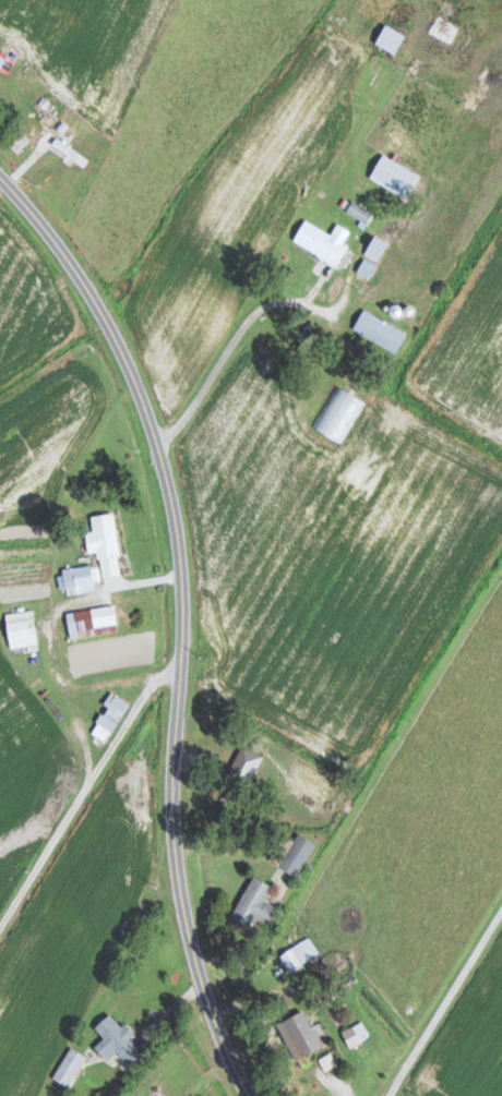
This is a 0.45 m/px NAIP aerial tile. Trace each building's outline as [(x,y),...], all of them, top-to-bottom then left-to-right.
[(390,52),(400,35),(381,25),(372,42),(390,52)] [(5,144),(13,151),(25,137),(16,131),(5,144)] [(416,174),(378,153),(365,176),(402,198),(416,174)] [(364,223),(370,213),(349,200),(343,210),(364,223)] [(332,266),(345,244),(300,219),(288,240),(332,266)] [(382,242),(368,236),(360,255),(374,261),(382,242)] [(348,331),(394,351),(403,330),(358,310),(348,331)] [(310,429),(338,442),(359,397),(331,384),(310,429)] [(92,557),(116,553),(109,511),(85,515),(92,557)] [(90,591),(89,565),(60,566),(61,592),(90,591)] [(114,630),(112,618),(126,616),(124,602),(65,610),(68,636),(114,630)] [(127,703),(110,691),(90,718),(107,730),(127,703)] [(260,755),(239,744),(222,775),(244,786),(260,755)] [(291,875),(314,845),(297,832),(274,862),(291,875)] [(227,916),(250,927),(253,920),(264,925),(273,906),(261,900),(269,885),(247,874),(227,916)] [(287,971),(316,951),(304,935),(276,955),(287,971)] [(318,1044),(298,1008),(272,1022),(292,1058),(318,1044)] [(144,1052),(118,1023),(117,1024),(106,1012),(90,1026),(100,1037),(91,1046),(103,1059),(114,1050),(128,1066),(144,1052)] [(367,1035),(359,1021),(338,1032),(347,1046),(367,1035)] [(64,1086),(84,1056),(68,1046),(48,1075),(64,1086)]
